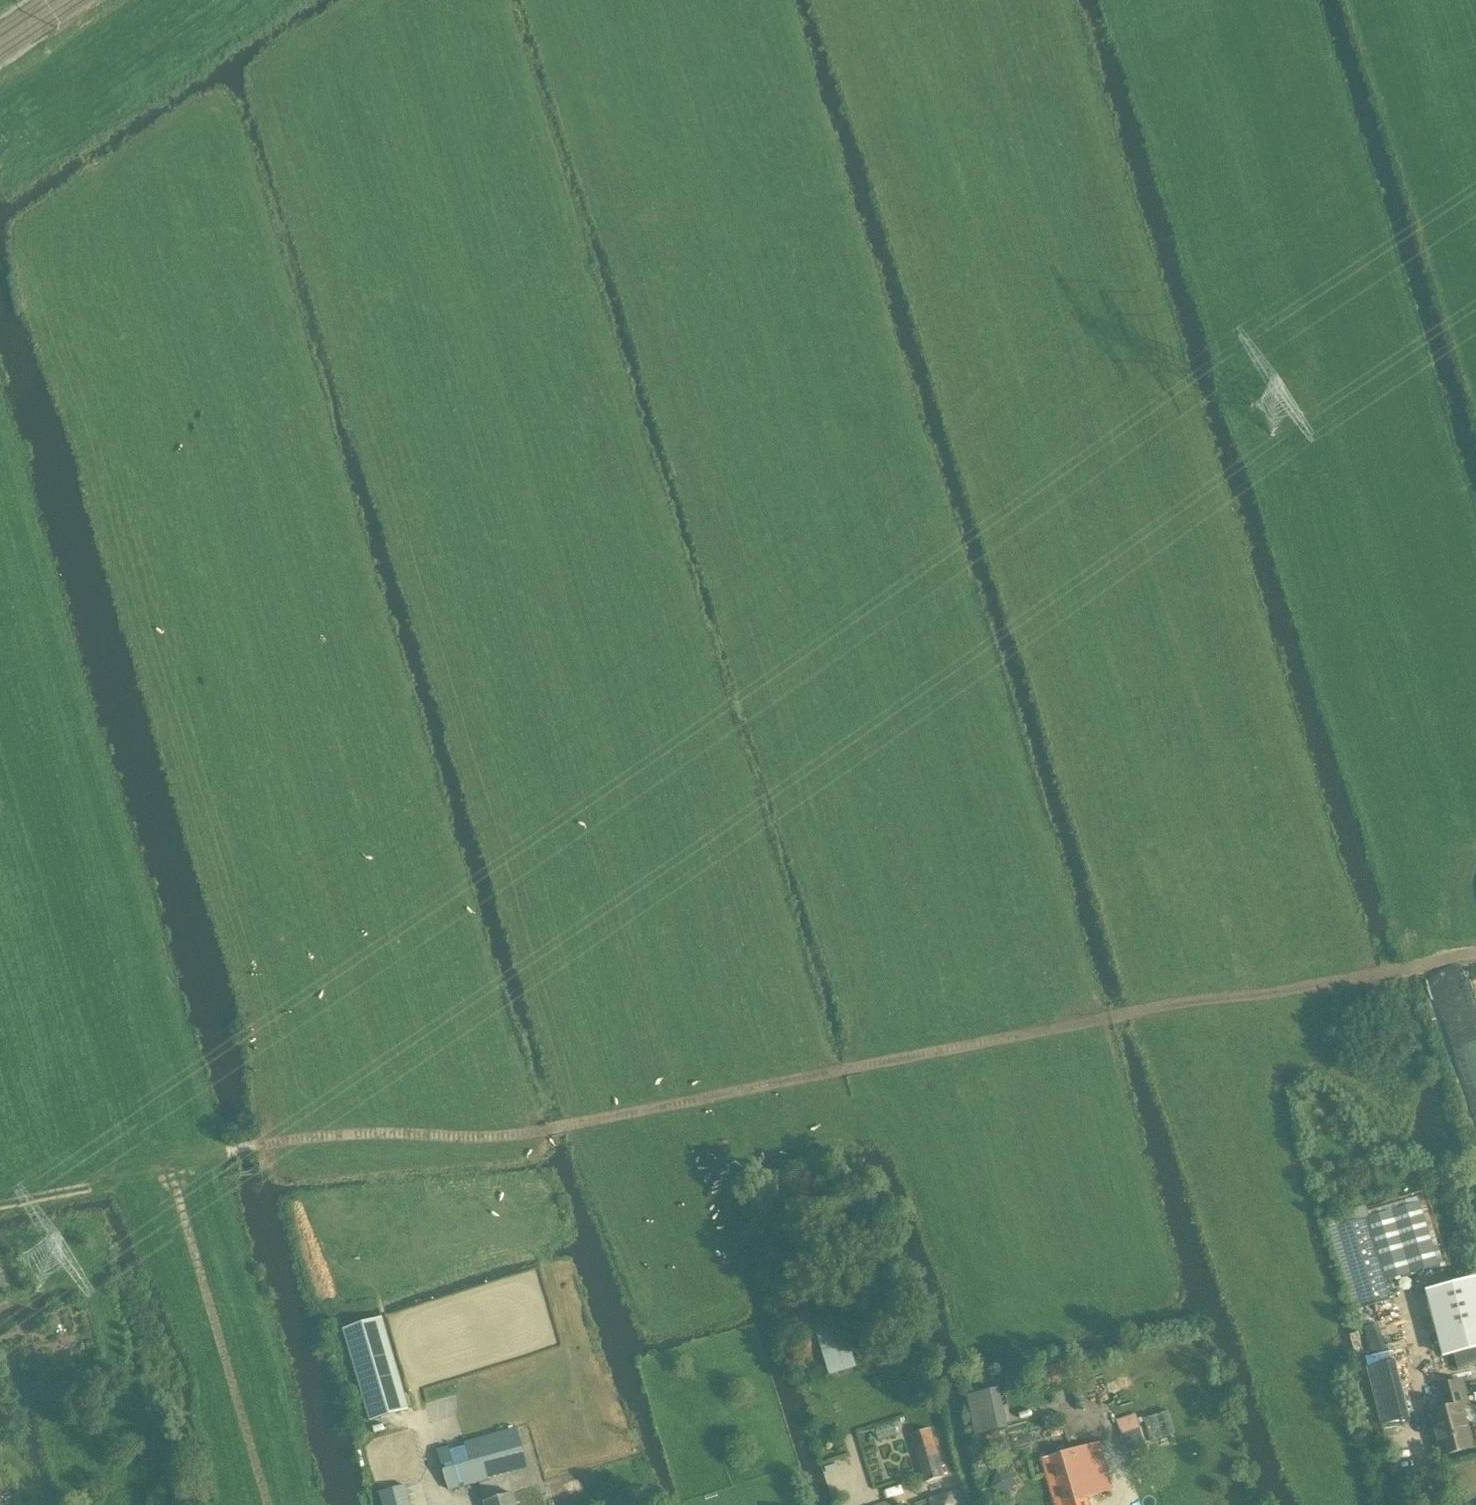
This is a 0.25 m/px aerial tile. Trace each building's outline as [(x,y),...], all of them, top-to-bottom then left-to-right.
[(1443,1263),(1423,1195),(1367,1212),(1366,1206),(1326,1218),(1354,1312),(1390,1301),(1385,1282),(1438,1266),(1438,1264),(1443,1263)] [(1433,1288),(1443,1327),(1435,1329),(1442,1354),(1451,1352),(1455,1367),(1475,1362),(1475,1311),(1468,1279),(1433,1288)] [(383,1319),(344,1330),(371,1422),(409,1411),(383,1319)] [(1442,1457),(1473,1449),(1464,1412),(1470,1411),(1462,1380),(1438,1386),(1444,1410),(1431,1413),(1442,1457)] [(477,1439),(490,1480),(530,1469),(517,1427),(477,1439)] [(490,1480),(477,1439),(437,1450),(449,1492),(490,1480)] [(1047,1458),(1061,1504),(1089,1504),(1087,1497),(1112,1490),(1099,1443),(1047,1458)] [(405,1486),(380,1492),(383,1504),(410,1504),(405,1486)] [(484,1502),(485,1504),(516,1504),(513,1494),(484,1502)]
